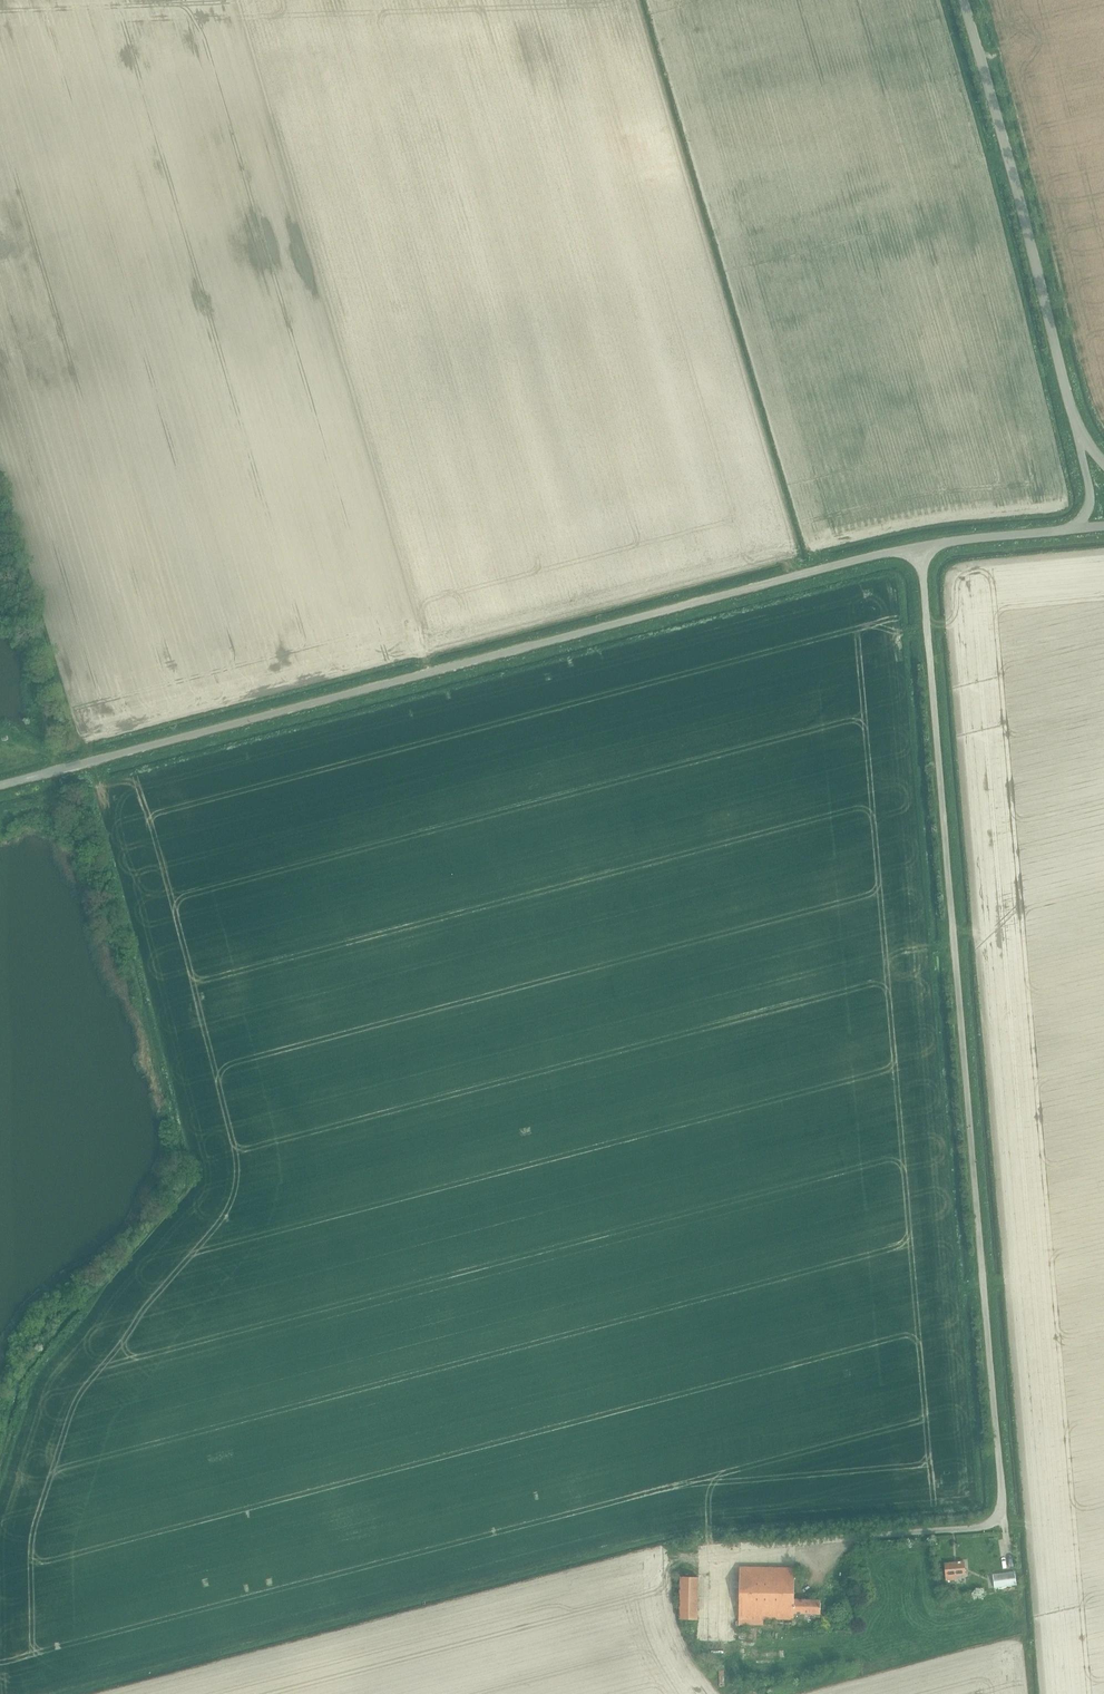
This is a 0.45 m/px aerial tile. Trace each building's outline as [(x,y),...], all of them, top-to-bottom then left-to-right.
[(678,1619),(697,1619),(698,1562),(679,1561),(678,1619)] [(944,1564),(945,1579),(954,1579),(954,1576),(966,1575),(964,1562),(944,1564)] [(793,1614),(820,1614),(820,1600),(793,1600),(794,1568),(739,1567),(738,1624),(763,1625),(763,1619),(793,1619),(793,1614)] [(993,1573),(996,1595),(1003,1594),(1002,1586),(1015,1585),(1013,1571),(993,1573)] [(729,1668),(742,1669),(742,1663),(737,1663),(737,1640),(730,1640),(729,1668)]
